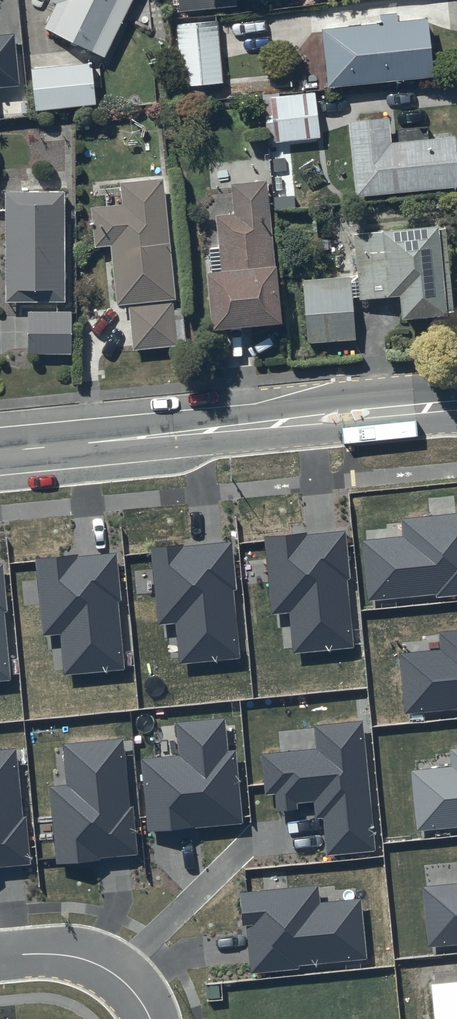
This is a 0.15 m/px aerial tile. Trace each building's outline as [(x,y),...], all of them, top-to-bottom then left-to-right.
[(45,28),(106,58),(135,0),(51,0),(57,3),(45,28)] [(178,13),(234,8),(233,0),(177,0),(178,13)] [(322,29),(327,88),(433,80),(428,20),(397,22),(397,15),(380,16),(381,25),(322,29)] [(216,18),(176,21),(181,82),(222,78),(216,18)] [(20,87),(16,36),(0,37),(0,88),(20,87)] [(30,70),(34,113),(96,108),(95,89),(99,88),(97,73),(93,74),(92,65),(30,70)] [(265,120),(266,139),(321,136),(318,89),(279,92),(279,90),(264,91),(264,92),(246,93),(246,102),(238,102),(239,122),(265,120)] [(349,122),(356,198),(456,189),(456,170),(454,139),(393,144),(390,119),(349,122)] [(176,295),(163,173),(120,177),(121,182),(102,184),(104,200),(90,202),(95,243),(111,241),(117,301),(128,299),(132,346),(178,341),(173,295),(176,295)] [(212,276),(208,276),(214,333),(282,326),(268,188),(256,190),(255,181),(241,183),(242,190),(231,192),(232,202),(221,203),(223,222),(216,222),(220,255),(210,256),(212,276)] [(65,187),(4,187),(4,298),(65,298),(65,187)] [(438,227),(353,236),(357,268),(348,269),(350,292),(302,297),(307,347),(358,342),(353,300),(360,299),(360,301),(399,297),(402,321),(446,316),(446,313),(454,312),(448,260),(442,261),(440,245),(448,244),(446,229),(438,230),(438,227)] [(72,308),(28,308),(28,350),(72,350),(72,308)] [(362,541),(368,602),(456,594),(456,513),(400,519),(401,537),(362,541)] [(345,530),(265,538),(272,613),(291,611),(295,653),(355,647),(345,530)] [(231,542),(150,549),(158,625),(177,623),(181,665),(241,658),(231,542)] [(115,553),(35,560),(43,635),(61,633),(66,675),(126,669),(115,553)] [(0,563),(0,680),(12,679),(1,563),(0,563)] [(400,654),(405,716),(456,711),(456,631),(438,633),(439,651),(400,654)] [(178,756),(140,760),(148,833),(244,823),(236,750),(228,751),(225,718),(175,723),(178,756)] [(315,749),(262,754),(266,795),(274,794),(276,811),(313,807),(314,819),(322,818),(326,856),(376,851),(363,721),(314,726),(315,749)] [(67,785),(50,787),(58,863),(137,854),(125,739),(63,745),(67,785)] [(31,864),(19,748),(0,750),(0,867),(31,864)] [(411,770),(417,832),(456,828),(456,748),(450,749),(451,767),(411,770)] [(424,888),(429,950),(456,947),(456,885),(424,888)] [(318,886),(241,894),(249,972),(367,961),(361,899),(319,903),(318,886)] [(431,985),(435,1018),(456,1018),(456,982),(431,985)]
